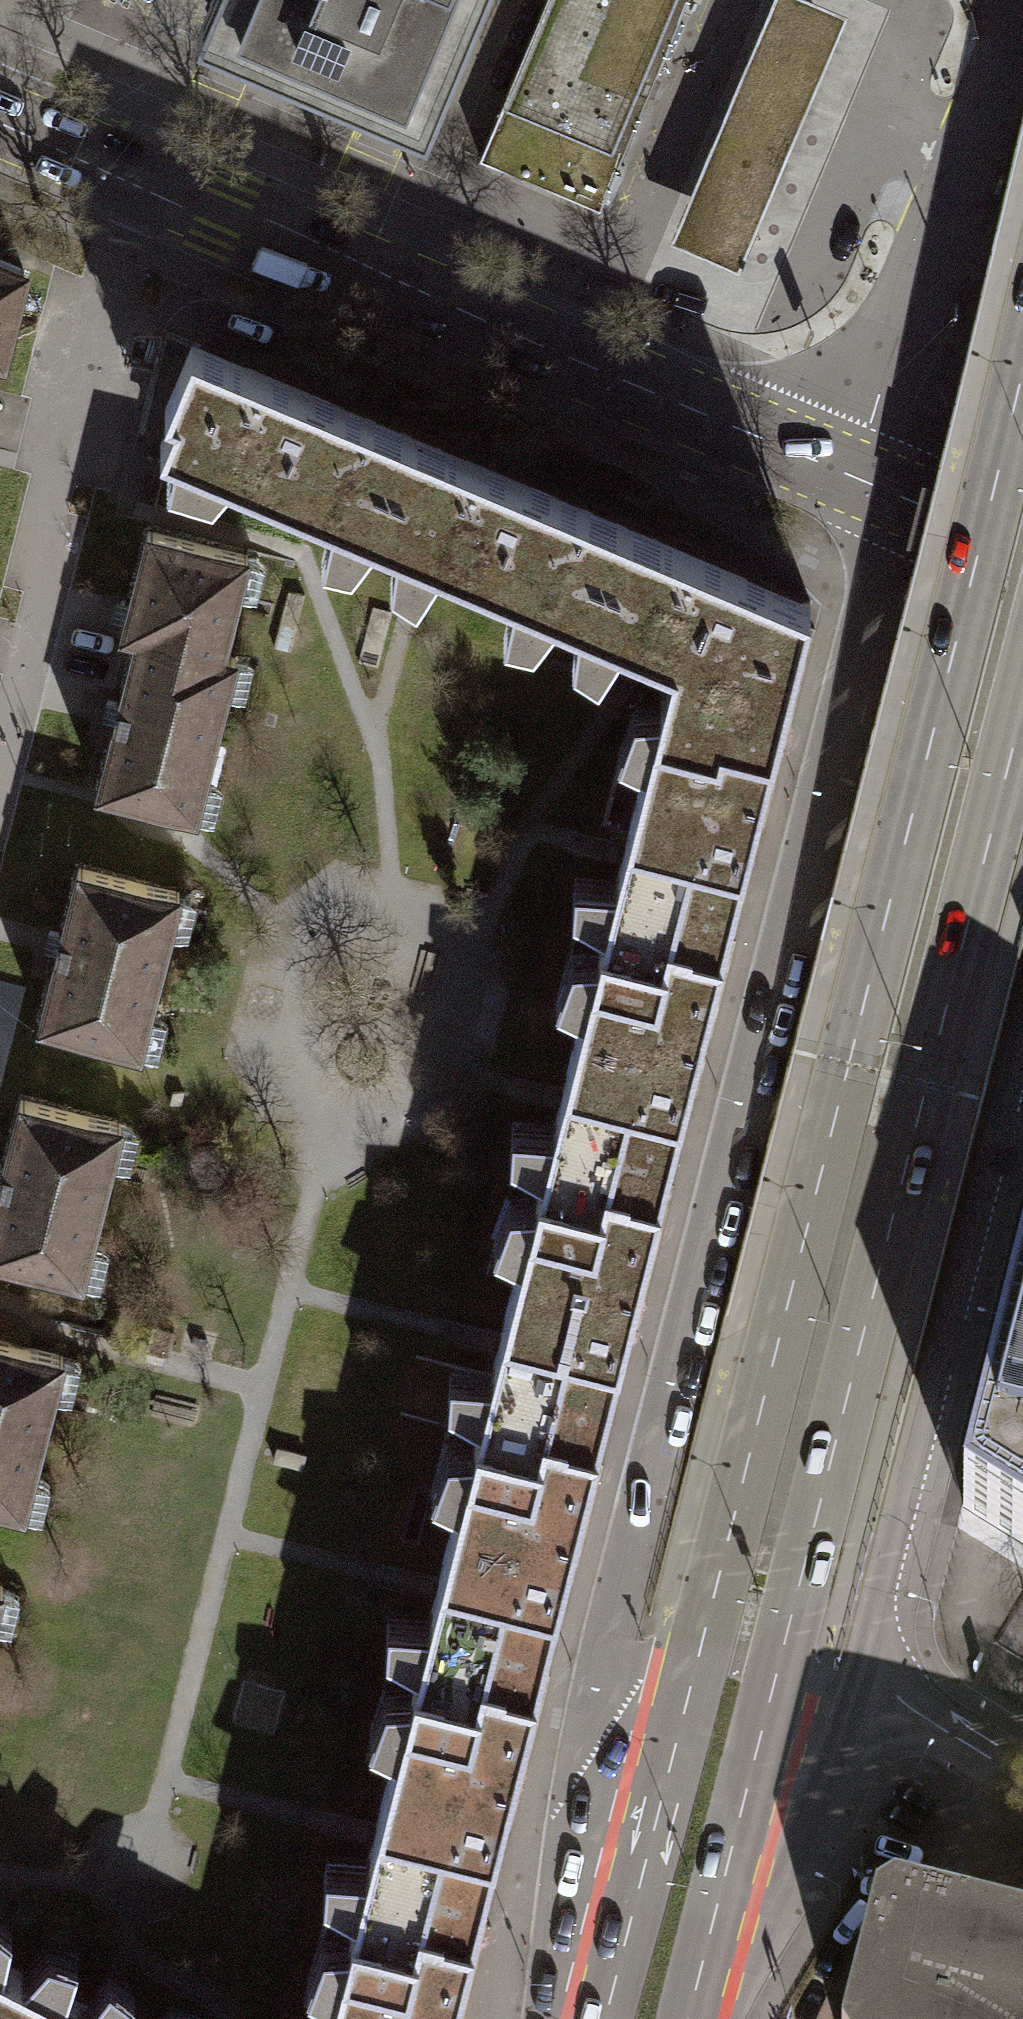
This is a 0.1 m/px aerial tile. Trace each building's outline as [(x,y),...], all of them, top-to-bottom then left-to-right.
[(427,129),(481,0),(210,0),(196,33),(427,129)] [(479,158),(600,208),(688,0),(545,0),(479,158)] [(803,0),(775,0),(670,248),(739,277),(849,19),(803,0)] [(0,259),(0,359),(1,359),(24,269),(0,259)] [(409,432),(192,341),(165,406),(174,409),(160,442),(336,516),(359,463),(390,476),(409,432)] [(625,522),(409,432),(390,476),(359,463),(336,516),(551,606),(574,553),(606,567),(625,522)] [(810,601),(625,522),(606,567),(574,553),(551,606),(672,658),(662,693),(737,712),(732,734),(773,744),(810,601)] [(137,634),(222,655),(223,652),(248,555),(148,530),(122,633),(137,636),(137,634)] [(222,655),(137,634),(137,636),(98,791),(195,816),(236,655),(223,652),(222,655)] [(773,744),(732,734),(737,712),(662,693),(600,940),(664,956),(658,976),(711,989),(773,744)] [(179,892),(79,866),(39,1022),(139,1048),(179,892)] [(600,940),(538,1184),(602,1200),(597,1221),(649,1234),(711,989),(658,976),(664,956),(600,940)] [(21,1098),(0,1182),(0,1258),(82,1279),(121,1123),(21,1098)] [(592,1460),(649,1234),(597,1221),(602,1200),(538,1184),(476,1431),(592,1460)] [(1007,1337),(964,1506),(1022,1543),(1022,1272),(1007,1337)] [(0,1339),(0,1504),(24,1510),(63,1354),(0,1339)] [(472,1711),(526,1724),(592,1460),(476,1431),(414,1674),(477,1690),(472,1711)] [(464,1969),(526,1724),(472,1711),(477,1690),(414,1674),(352,1919),(415,1935),(410,1955),(464,1969)] [(894,1903),(876,1914),(849,2018),(1022,2018),(1022,1936),(894,1903)] [(464,1969),(410,1955),(415,1935),(352,1919),(327,2018),(451,2018),(464,1969)] [(0,1959),(0,2018),(106,2018),(108,2015),(0,1959)]
